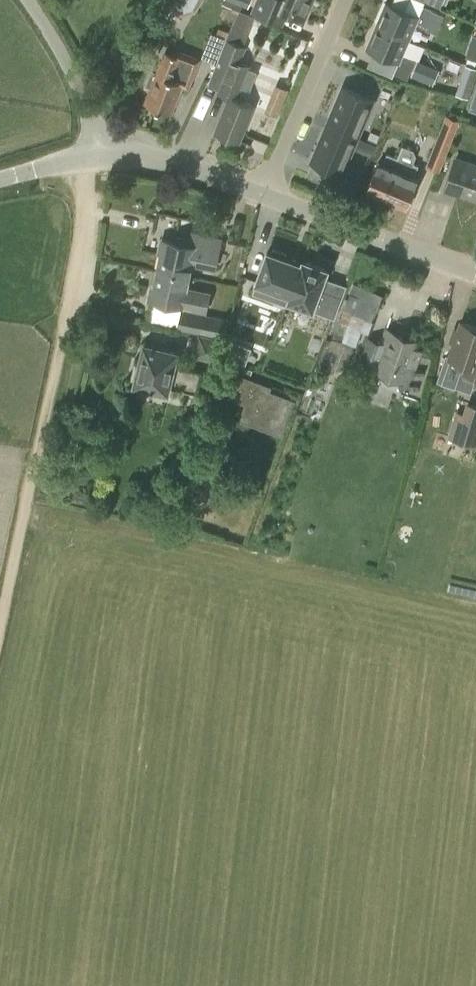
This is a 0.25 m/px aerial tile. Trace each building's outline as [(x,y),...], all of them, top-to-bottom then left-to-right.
[(202,0),(174,0),(167,14),(170,19),(197,11),(202,0)] [(313,0),(255,0),(251,10),(284,23),(288,12),(305,19),(313,0)] [(376,24),(409,39),(416,23),(424,27),(432,8),(424,4),(419,15),(386,1),(376,24)] [(441,31),(449,13),(436,7),(428,25),(441,31)] [(376,24),(366,47),(399,61),(394,72),(408,78),(416,59),(403,54),(409,39),(376,24)] [(467,54),(475,57),(475,31),(467,54)] [(226,38),(209,81),(221,86),(219,91),(229,96),(215,130),(241,141),(255,105),(237,98),(250,66),(240,62),(247,46),(226,38)] [(170,112),(180,85),(187,88),(199,56),(174,46),(171,52),(167,50),(146,102),(170,112)] [(423,83),(431,65),(418,60),(411,78),(423,83)] [(475,84),(475,64),(468,62),(458,92),(472,96),(475,84)] [(278,82),(269,109),(281,113),(291,87),(278,82)] [(327,123),(358,136),(373,99),(343,87),(327,123)] [(446,115),(426,165),(441,170),(460,120),(446,115)] [(342,173),(358,136),(327,123),(312,160),(342,173)] [(365,191),(407,209),(421,175),(415,173),(418,165),(412,162),(416,155),(413,149),(403,145),(398,158),(388,153),(385,160),(379,158),(365,191)] [(457,158),(447,189),(475,199),(475,165),(457,158)] [(157,268),(190,274),(192,264),(215,268),(221,239),(190,233),(188,244),(163,239),(157,268)] [(303,264),(302,263),(285,257),(287,254),(273,248),(271,252),(268,251),(257,281),(282,290),(278,302),(288,305),(290,300),(290,299),(303,264)] [(247,273),(256,274),(259,257),(249,256),(247,273)] [(290,299),(290,300),(312,307),(311,309),(335,318),(342,297),(320,288),(327,268),(303,260),(302,263),(303,264),(290,299)] [(187,290),(190,274),(157,268),(151,300),(206,311),(210,294),(187,290)] [(339,321),(369,332),(383,293),(353,283),(339,321)] [(182,308),(177,329),(224,339),(228,318),(182,308)] [(450,358),(446,356),(437,381),(458,388),(464,371),(475,375),(475,326),(462,321),(460,329),(455,328),(450,341),(455,343),(450,358)] [(409,383),(423,341),(390,331),(386,345),(367,339),(356,372),(377,378),(378,373),(409,383)] [(198,334),(194,355),(219,360),(224,339),(198,334)] [(352,369),(356,343),(333,339),(329,366),(352,369)] [(250,348),(235,343),(230,358),(245,364),(250,348)] [(168,391),(169,387),(196,393),(202,371),(174,365),(177,351),(144,344),(135,383),(168,391)] [(236,379),(230,396),(246,402),(240,418),(281,433),(294,399),(269,389),(268,391),(236,379)] [(475,446),(475,403),(468,401),(456,440),(475,446)]
